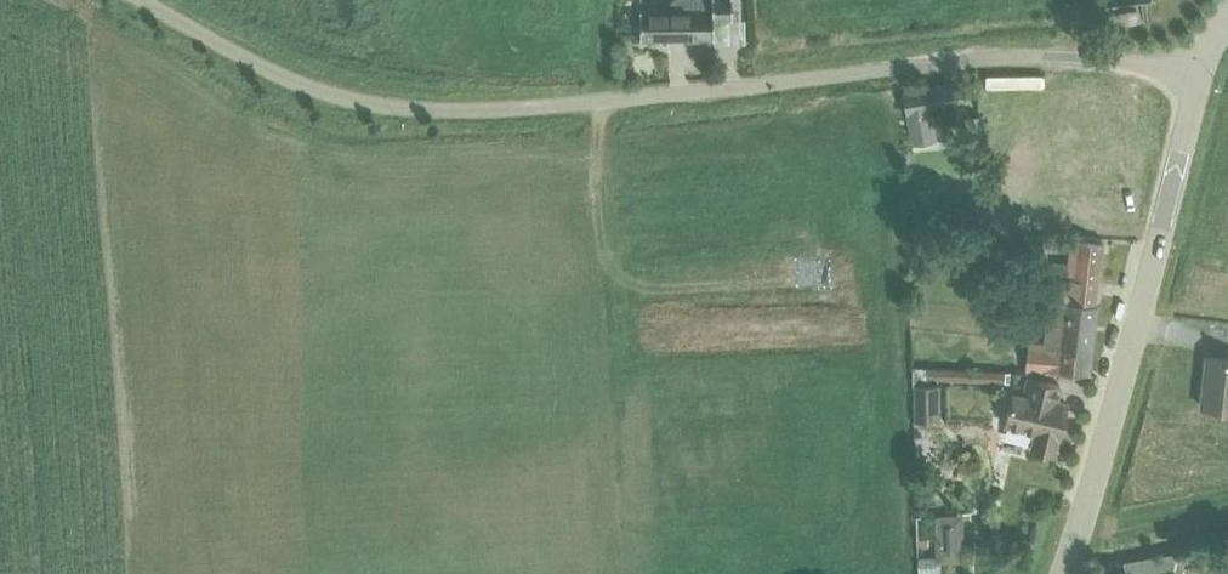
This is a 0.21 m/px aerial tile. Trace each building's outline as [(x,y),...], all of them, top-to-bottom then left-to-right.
[(715,36),(715,17),(733,17),(733,0),(670,0),(665,5),(641,5),(641,36),(715,36)] [(1137,9),(1120,11),(1122,23),(1139,21),(1137,9)] [(929,128),(926,112),(958,107),(955,82),(904,89),(912,143),(935,140),(933,127),(929,128)] [(979,120),(966,121),(968,144),(980,143),(979,120)] [(1054,279),(1043,354),(1034,353),(1033,368),(1087,373),(1102,243),(1076,241),(1069,282),(1054,279)] [(1037,253),(1016,252),(1015,276),(1036,278),(1037,253)] [(1210,354),(1204,406),(1227,408),(1227,356),(1210,354)] [(1060,442),(1071,402),(1057,398),(1060,386),(1029,378),(1024,399),(1013,397),(1004,426),(1034,436),(1031,449),(1053,455),(1057,442),(1060,442)] [(915,421),(938,421),(938,387),(915,386),(915,421)] [(937,564),(965,563),(963,516),(937,517),(937,557),(937,564)] [(937,557),(919,558),(919,573),(938,573),(937,564),(937,557)]
